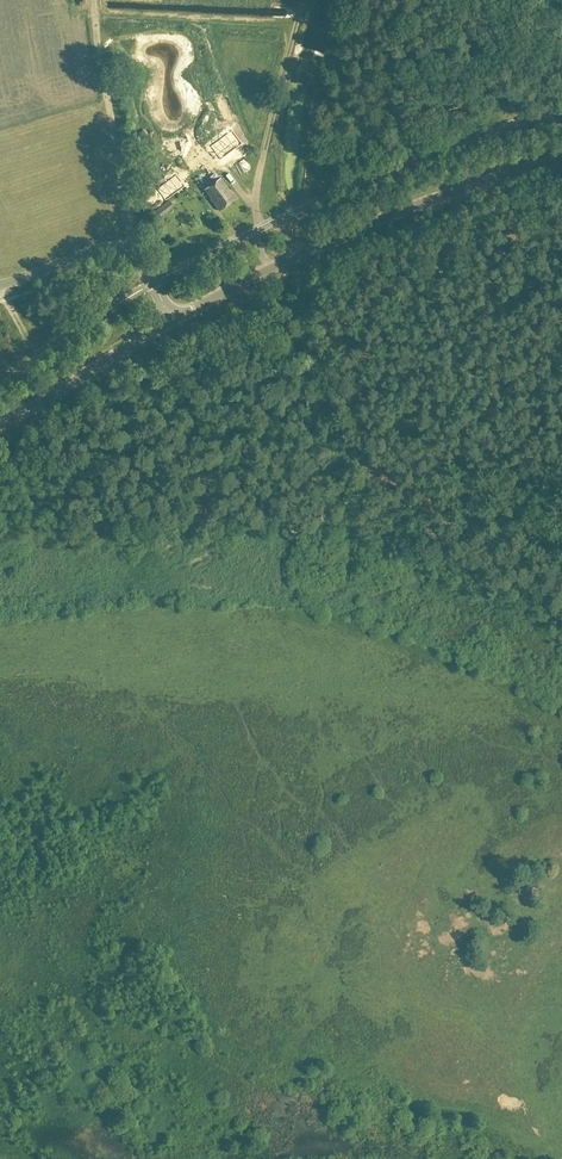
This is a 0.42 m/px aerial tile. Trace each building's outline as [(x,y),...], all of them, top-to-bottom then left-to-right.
[(232,129),(210,146),(221,161),(243,143),(232,129)] [(233,163),(215,167),(217,176),(234,173),(233,163)] [(166,181),(164,173),(161,166),(153,169),(156,176),(147,179),(150,187),(166,181)] [(185,187),(176,175),(157,190),(166,201),(185,187)] [(237,198),(235,196),(230,190),(220,178),(205,190),(212,199),(211,200),(220,211),(237,198)] [(161,217),(163,215),(174,207),(170,200),(161,207),(156,211),(161,217)]
